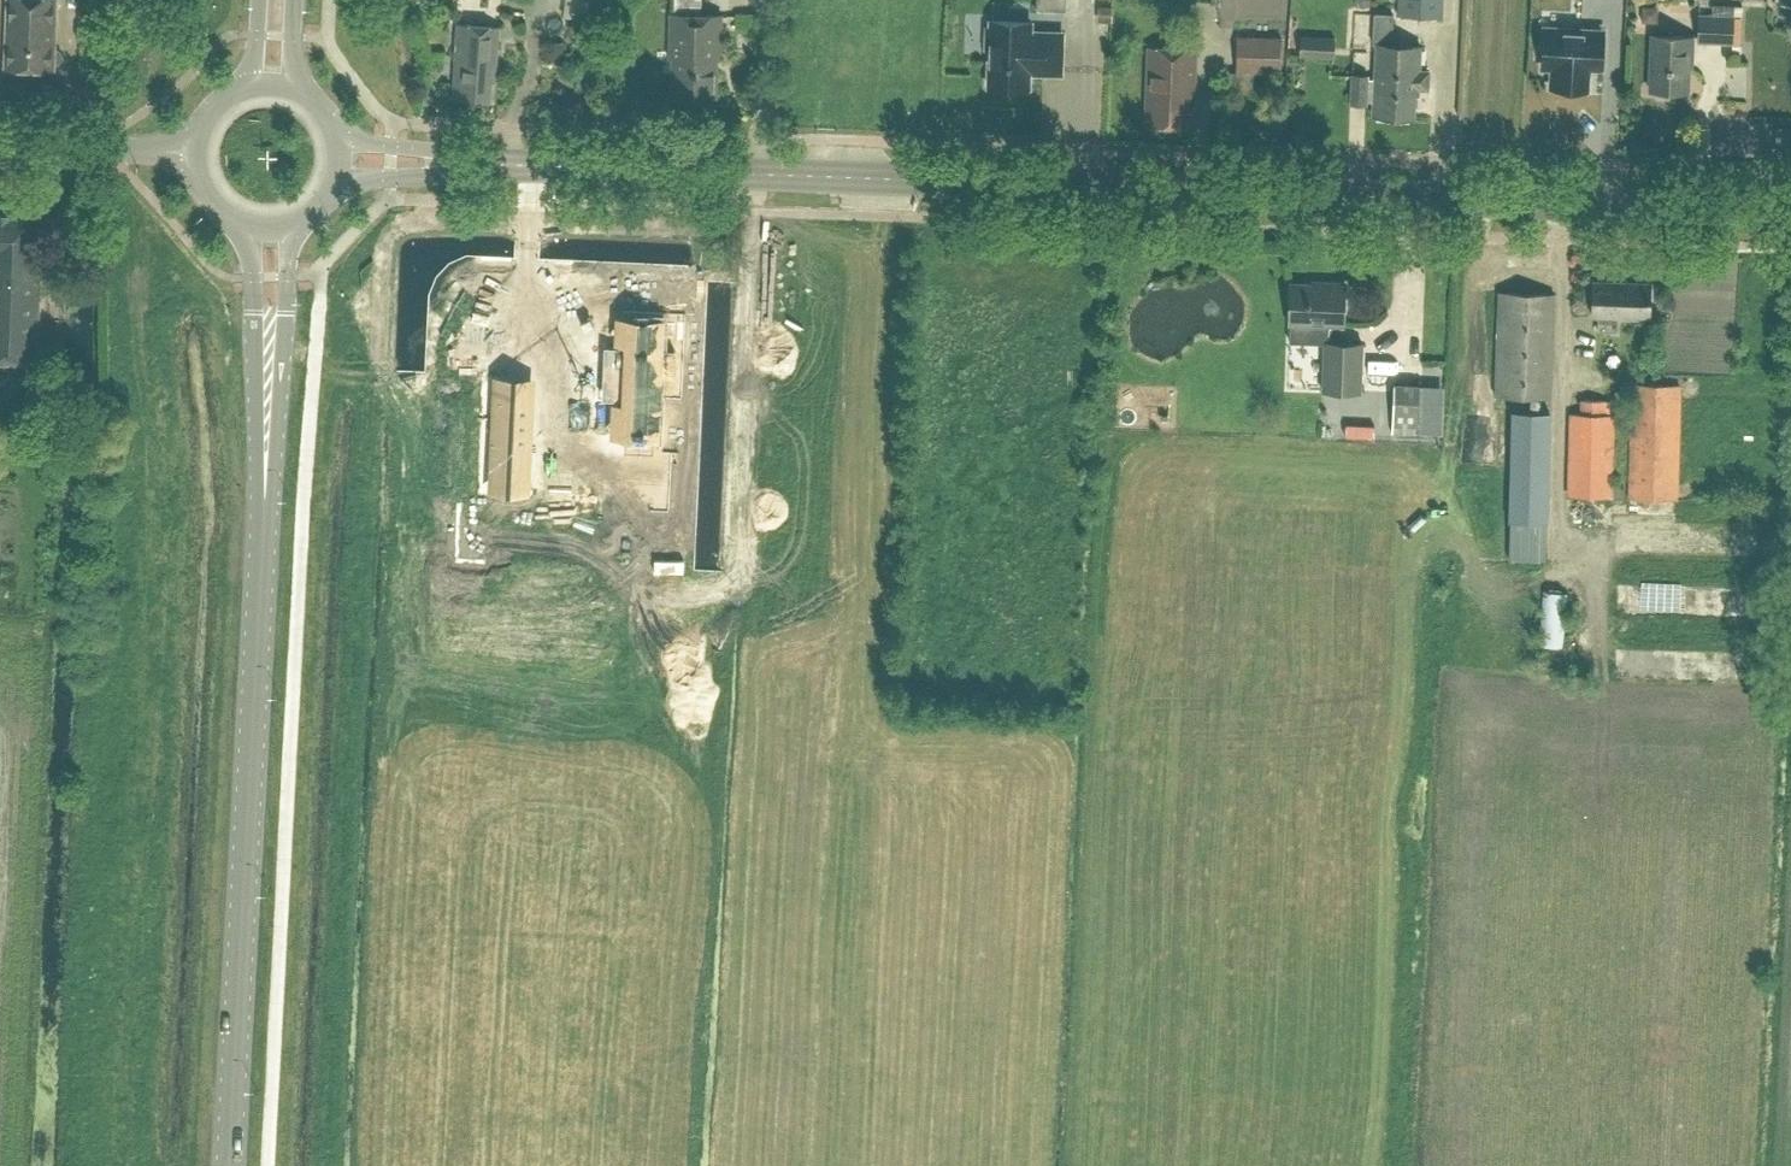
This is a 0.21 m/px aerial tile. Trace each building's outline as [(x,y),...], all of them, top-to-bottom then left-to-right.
[(6,66),(54,68),(54,64),(57,63),(60,62),(62,59),(62,56),(62,53),(60,51),(58,49),(55,48),(56,0),(8,0),(6,66)] [(1396,15),(1442,17),(1442,0),(1396,0),(1396,15)] [(1710,2),(1710,14),(1697,13),(1696,42),(1732,43),(1732,14),(1733,3),(1710,2)] [(1417,95),(1418,88),(1429,89),(1430,68),(1419,68),(1420,46),(1392,44),(1393,12),(1374,12),(1373,44),(1374,44),(1371,115),(1412,117),(1413,95),(1417,95)] [(722,59),(723,15),(670,13),(669,59),(672,59),(671,94),(715,96),(716,59),(722,59)] [(756,24),(756,14),(736,14),(736,23),(756,24)] [(986,26),(985,47),(990,47),(988,86),(1028,87),(1028,69),(1041,69),(1040,72),(1061,72),(1062,33),(1030,31),(1030,21),(991,20),(991,26),(986,26)] [(454,59),(452,98),(488,100),(490,80),(494,81),(498,26),(456,23),(453,59),(454,59)] [(1603,30),(1545,28),(1543,67),(1553,67),(1552,86),(1588,87),(1588,65),(1601,65),(1603,30)] [(1280,73),(1280,36),(1236,34),(1235,72),(1280,73)] [(1672,92),(1672,91),(1686,92),(1688,58),(1690,58),(1691,36),(1650,35),(1648,90),(1652,90),(1652,92),(1657,96),(1667,97),(1672,92)] [(1335,61),(1335,39),(1306,38),(1306,60),(1335,61)] [(1193,49),(1147,47),(1145,123),(1191,124),(1193,49)] [(1367,74),(1349,73),(1348,103),(1366,104),(1367,74)] [(1277,98),(1277,106),(1285,107),(1286,99),(1277,98)] [(32,213),(0,212),(0,360),(36,361),(39,255),(30,255),(32,213)] [(1617,316),(1648,317),(1649,281),(1592,279),(1591,316),(1597,316),(1596,329),(1616,330),(1617,316)] [(1288,342),(1323,343),(1321,389),(1360,391),(1362,343),(1339,342),(1340,325),(1342,325),(1344,282),(1322,282),(1322,283),(1290,282),(1288,322),(1289,323),(1288,342)] [(1494,395),(1549,397),(1553,293),(1498,291),(1494,395)] [(626,423),(624,450),(653,451),(655,395),(652,395),(653,375),(656,375),(656,371),(672,372),(671,375),(674,375),(675,349),(658,348),(659,319),(638,319),(638,337),(631,337),(631,328),(619,328),(619,346),(604,345),(604,348),(609,348),(607,394),(626,395),(626,410),(623,410),(623,422),(626,423)] [(1393,383),(1391,432),(1416,433),(1418,384),(1393,383)] [(1628,497),(1675,498),(1678,384),(1631,383),(1628,497)] [(1627,389),(1615,389),(1614,407),(1626,407),(1627,389)] [(497,398),(493,469),(526,470),(529,400),(497,398)] [(1612,415),(1610,415),(1610,400),(1581,399),(1581,413),(1570,413),(1568,496),(1621,497),(1621,487),(1610,487),(1612,415)] [(1508,520),(1509,520),(1508,559),(1544,560),(1546,521),(1547,521),(1550,412),(1510,410),(1508,520)] [(1494,438),(1495,413),(1475,411),(1473,437),(1494,438)] [(1541,633),(1565,633),(1566,579),(1542,579),(1541,633)]
